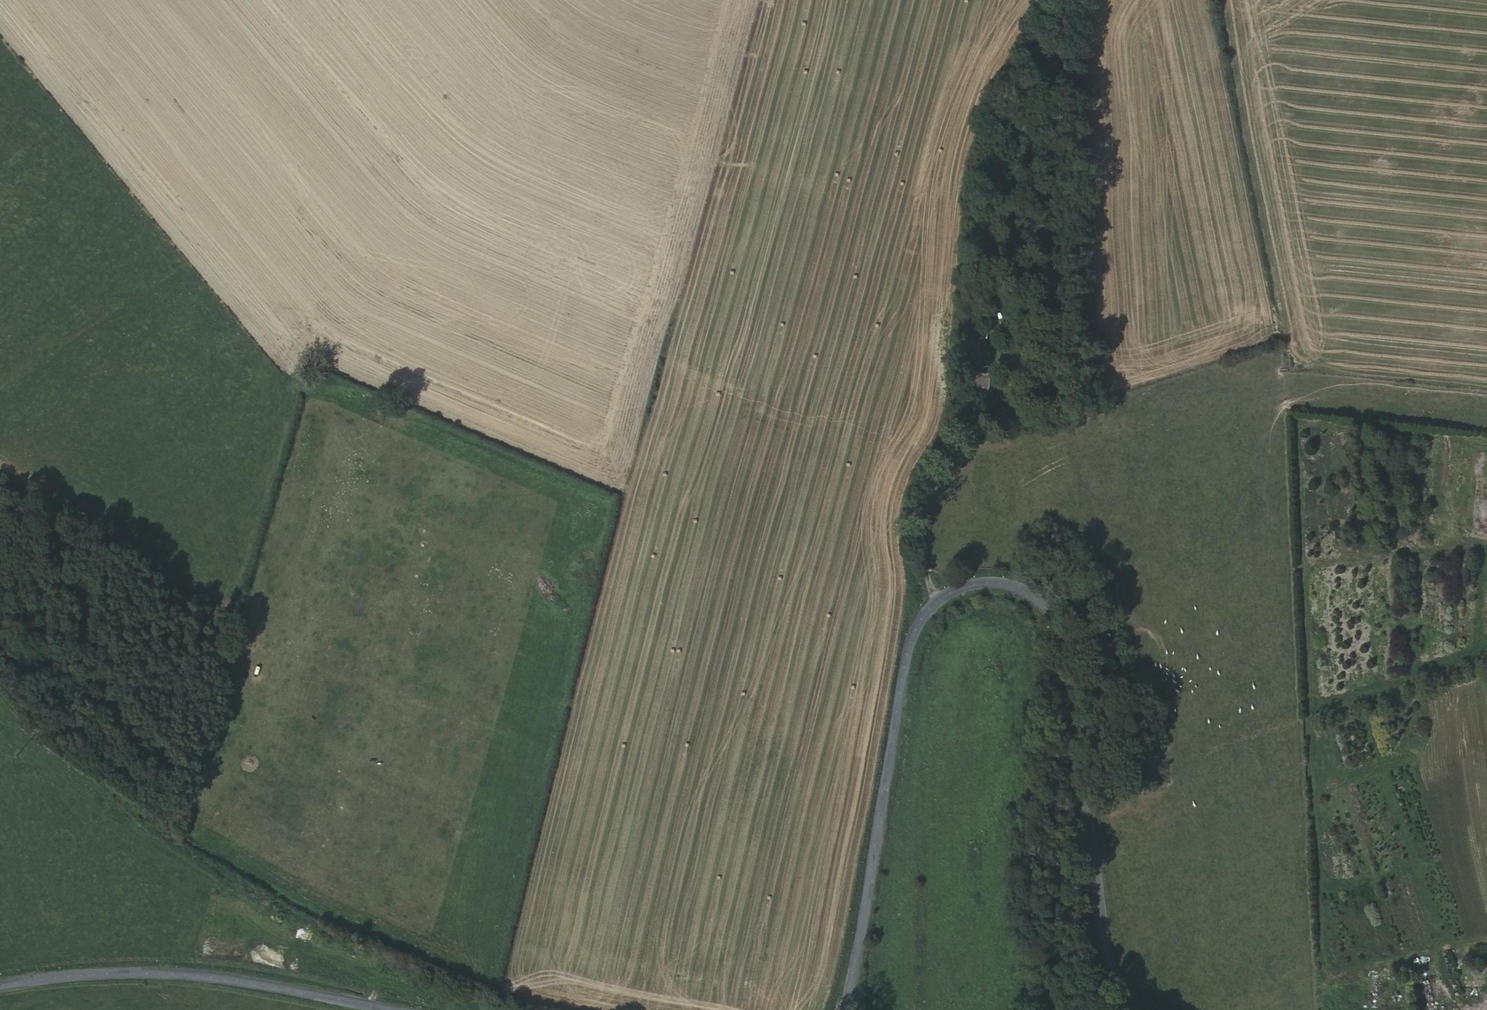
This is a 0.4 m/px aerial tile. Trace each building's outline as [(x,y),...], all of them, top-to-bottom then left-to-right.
[(973,373),(971,397),(989,398),(990,374),(973,373)]
